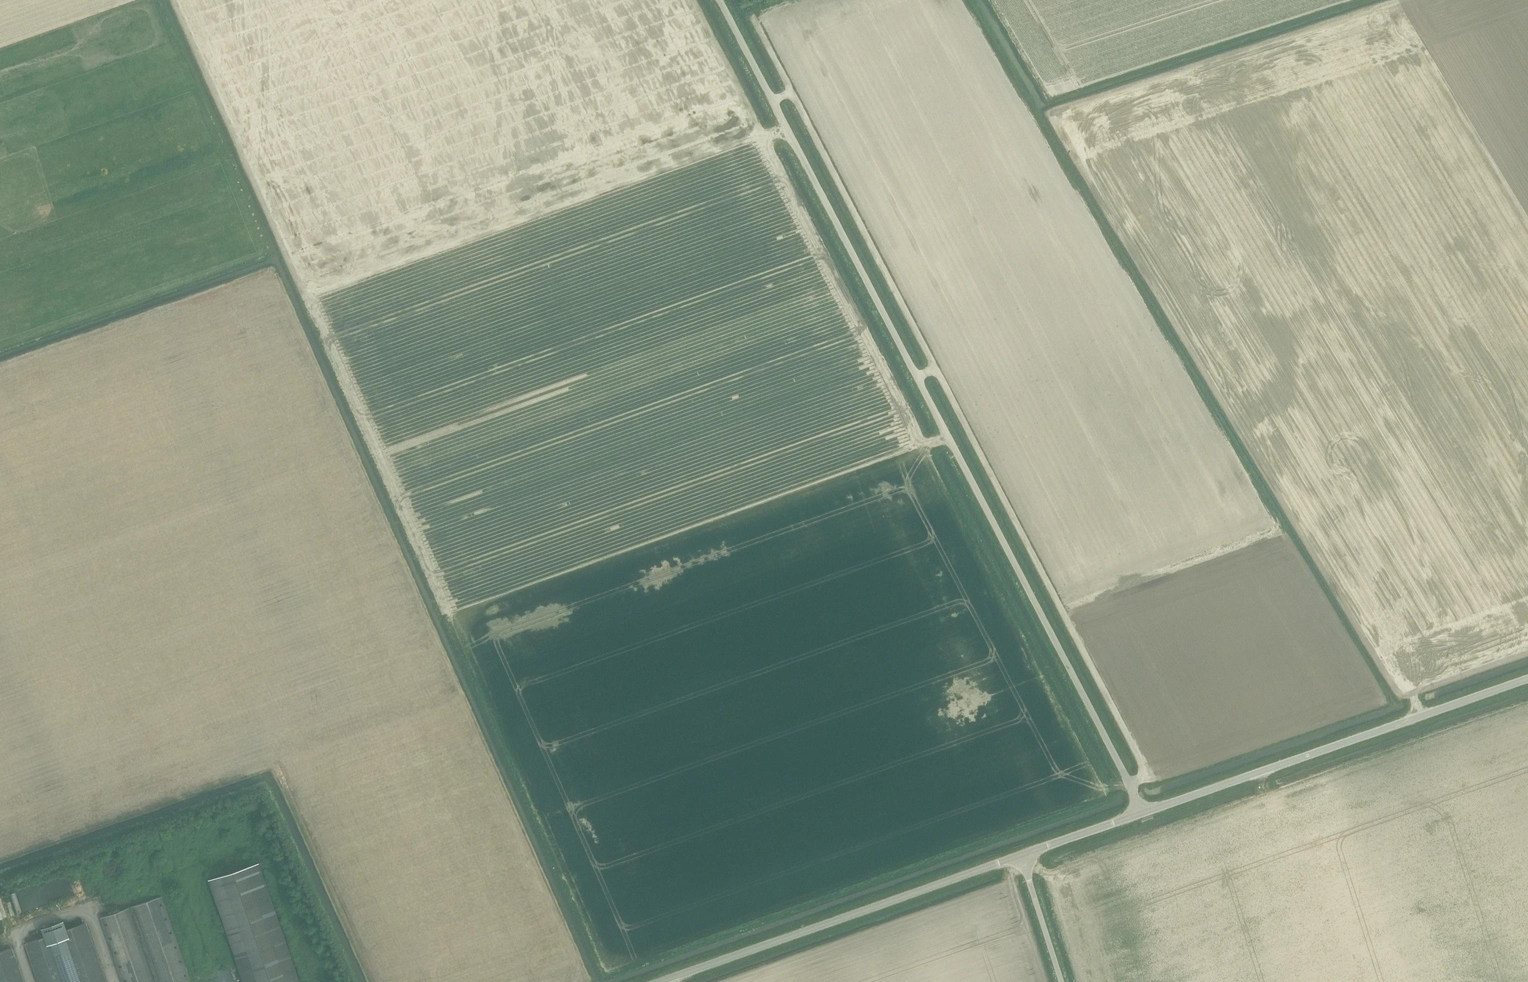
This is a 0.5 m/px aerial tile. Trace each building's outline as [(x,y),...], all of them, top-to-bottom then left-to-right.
[(238,964),(244,981),(300,981),(259,863),(208,880),(238,964)] [(102,917),(124,981),(190,981),(160,897),(102,917)] [(26,943),(39,981),(105,981),(85,923),(67,929),(64,920),(43,927),(46,936),(26,943)] [(11,948),(0,952),(0,981),(23,981),(11,948)]
